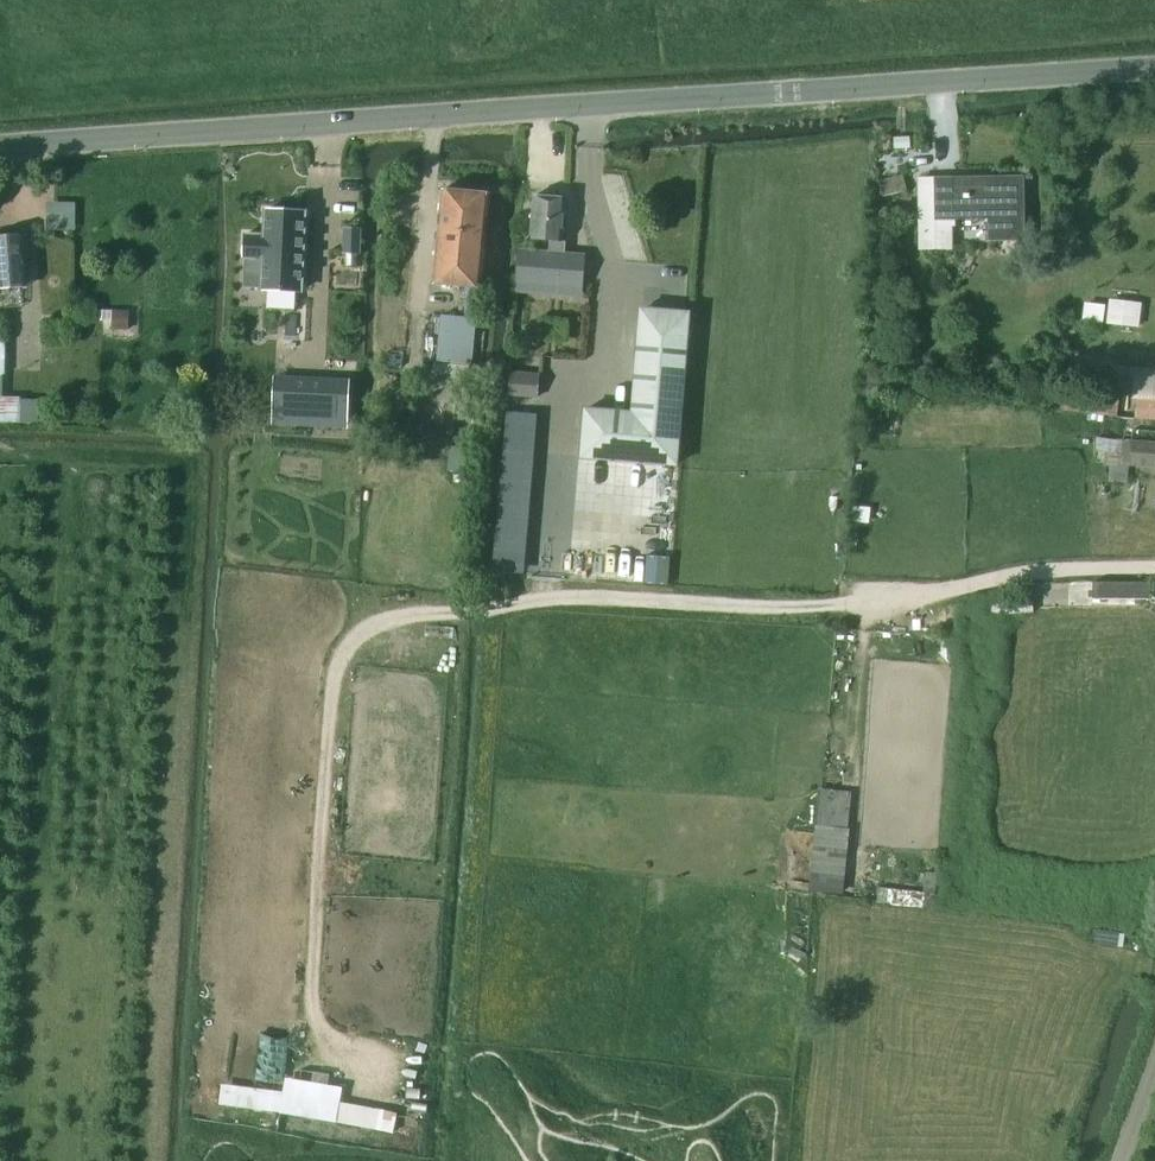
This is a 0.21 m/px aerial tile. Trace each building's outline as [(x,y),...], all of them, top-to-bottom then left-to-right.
[(910,137),(895,138),(895,149),(911,149),(910,137)] [(956,220),(988,219),(989,241),(1026,241),(1025,176),(938,177),(939,226),(956,226),(956,220)] [(434,283),(482,287),(491,194),(442,188),(434,283)] [(560,255),(562,241),(563,241),(566,199),(533,196),(530,239),(550,240),(549,251),(545,254),(519,252),(517,281),(582,286),(584,257),(560,255)] [(46,229),(76,230),(77,202),(46,201),(46,229)] [(246,235),(245,259),(264,259),(262,289),(303,291),(306,213),(266,211),(265,236),(246,235)] [(346,229),(345,243),(360,244),(360,230),(346,229)] [(22,234),(0,235),(0,294),(10,293),(10,289),(21,288),(21,282),(25,280),(25,272),(22,234)] [(1110,297),(1106,323),(1139,328),(1143,303),(1110,297)] [(111,330),(129,329),(128,309),(110,310),(111,330)] [(442,315),(438,361),(472,365),(477,319),(442,315)] [(0,317),(0,369),(4,369),(4,341),(9,341),(9,317),(0,317)] [(677,465),(688,338),(640,334),(634,414),(586,410),(582,457),(677,465)] [(510,371),(508,396),(538,398),(540,374),(510,371)] [(1137,390),(1154,391),(1154,373),(1137,372),(1136,390),(1137,390)] [(292,378),(290,421),(347,424),(349,381),(292,378)] [(1137,390),(1135,419),(1154,420),(1154,391),(1137,390)] [(35,417),(35,398),(0,397),(0,417),(35,417)] [(1118,417),(1119,405),(1062,398),(1060,410),(1118,417)] [(1130,465),(1133,429),(1106,427),(1103,463),(1130,465)] [(1133,429),(1130,465),(1154,467),(1154,431),(1133,429)] [(1148,581),(1091,582),(1091,598),(1148,597),(1148,581)] [(852,791),(823,789),(815,889),(844,892),(852,791)] [(286,1093),(225,1083),(221,1104),(396,1132),(399,1111),(341,1102),(344,1087),(288,1078),(286,1093)]
